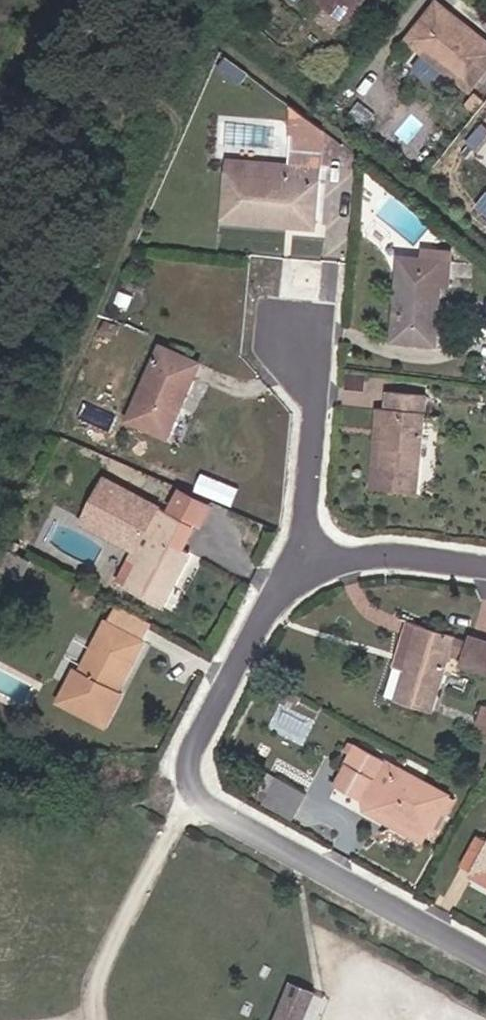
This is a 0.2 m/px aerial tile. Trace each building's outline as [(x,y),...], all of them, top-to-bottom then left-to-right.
[(348,10),(356,0),(335,0),(348,10)] [(449,12),(438,2),(435,6),(446,16),(449,12)] [(449,12),(446,16),(435,6),(407,39),(469,90),(485,69),(485,42),(477,34),(472,35),(464,28),(464,24),(449,12)] [(206,67),(234,89),(243,76),(215,54),(206,67)] [(280,107),(278,136),(292,136),(290,158),(314,159),(314,123),(280,107)] [(469,147),(480,157),(485,150),(485,131),(484,129),(469,147)] [(313,221),(314,159),(290,158),(292,136),(278,136),(277,164),(239,163),(235,217),(313,221)] [(474,227),(485,236),(485,214),(474,227)] [(450,251),(426,250),(425,264),(418,263),(398,263),(395,345),(437,347),(440,284),(449,285),(450,251)] [(135,415),(133,420),(164,432),(190,362),(159,351),(157,356),(155,363),(152,370),(147,382),(146,386),(135,415)] [(364,491),(377,491),(382,393),(368,392),(364,491)] [(422,395),(382,393),(377,491),(418,493),(422,395)] [(197,553),(206,529),(112,490),(97,528),(114,535),(111,542),(149,558),(134,592),(182,612),(204,556),(197,553)] [(97,528),(93,535),(111,542),(114,535),(97,528)] [(410,669),(424,627),(412,624),(398,665),(410,669)] [(424,627),(410,669),(400,700),(431,710),(450,657),(463,661),(461,667),(485,675),(485,646),(469,640),(468,645),(454,641),(455,637),(424,627)] [(90,651),(124,666),(132,647),(98,633),(90,651)] [(67,700),(104,717),(125,666),(124,666),(90,651),(88,650),(79,671),(79,672),(67,699),(67,700)] [(478,723),(485,726),(485,702),(478,723)] [(345,792),(375,810),(432,842),(439,846),(459,812),(358,754),(354,763),(360,766),(345,792)] [(272,781),(281,787),(288,775),(279,769),(272,781)] [(316,791),(288,775),(281,787),(272,801),(300,817),(316,791)] [(432,842),(375,810),(368,822),(425,854),(432,842)] [(294,983),(279,1019),(303,1019),(315,992),(294,983)] [(320,1018),(328,998),(319,994),(315,992),(303,1019),(319,1019),(320,1018)]
